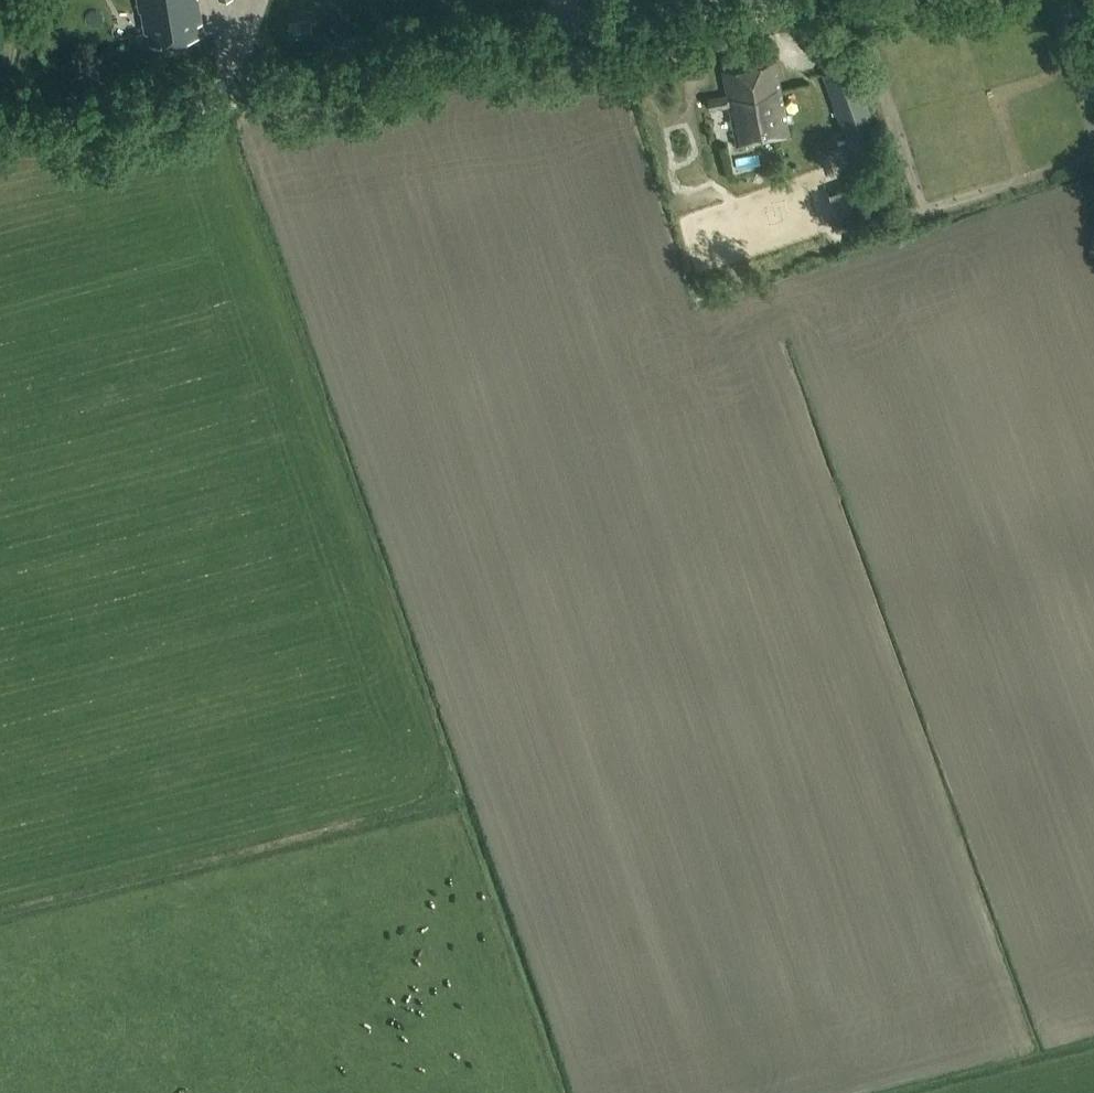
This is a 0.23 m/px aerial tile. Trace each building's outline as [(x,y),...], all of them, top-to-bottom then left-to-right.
[(194,22),(200,21),(196,0),(139,0),(145,33),(151,32),(153,44),(197,36),(194,22)] [(827,52),(833,69),(824,72),(855,166),(878,158),(865,118),(873,115),(849,45),(827,52)] [(708,96),(710,110),(731,106),(739,147),(792,137),(778,60),(723,69),(728,92),(708,96)]
